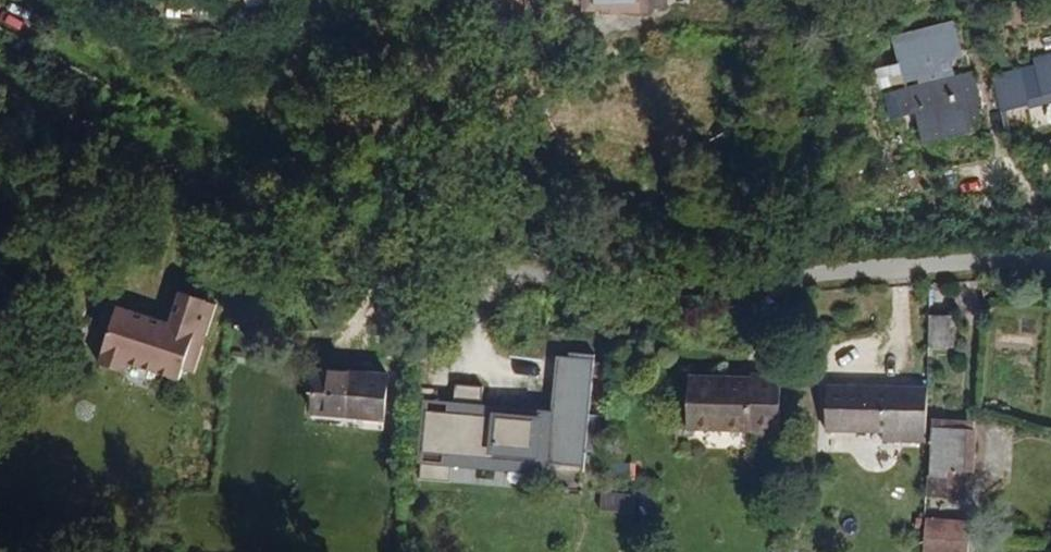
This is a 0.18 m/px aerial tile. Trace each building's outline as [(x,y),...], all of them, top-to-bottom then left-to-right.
[(1031,56),(1032,62),(987,69),(990,106),(1019,102),(1020,97),(1037,94),(1039,103),(1050,101),(1050,52),(1031,56)] [(973,117),(968,96),(971,91),(966,73),(892,93),(896,109),(912,106),(916,121),(937,113),(940,122),(954,119),(957,121),(973,117)] [(941,138),(940,122),(937,113),(916,121),(922,143),(941,138)] [(958,133),(957,121),(954,119),(940,122),(941,138),(958,133)] [(19,226),(0,220),(0,267),(6,270),(19,226)] [(203,362),(210,348),(220,352),(233,325),(198,309),(185,335),(126,309),(112,339),(123,346),(111,373),(135,386),(140,375),(189,396),(195,384),(204,388),(214,367),(203,362)] [(970,365),(968,332),(946,330),(948,366),(970,365)] [(214,367),(220,352),(210,348),(203,362),(214,367)] [(391,407),(380,360),(346,358),(345,403),(391,407)] [(617,457),(618,421),(605,420),(608,359),(583,358),(581,363),(569,361),(565,471),(603,474),(604,457),(617,457)] [(308,369),(308,391),(324,391),(324,369),(308,369)] [(772,427),(774,378),(708,372),(706,425),(772,427)] [(555,472),(558,421),(515,418),(511,427),(497,424),(498,396),(472,392),(470,423),(441,421),(439,491),(469,494),(471,466),(555,472)] [(921,459),(923,405),(843,401),(842,447),(893,448),(895,459),(921,459)] [(992,477),(994,435),(957,433),(955,478),(992,477)] [(610,476),(635,478),(635,463),(610,462),(610,476)] [(631,512),(632,493),(601,492),(600,511),(631,512)] [(997,551),(997,537),(945,531),(945,547),(997,551)]
